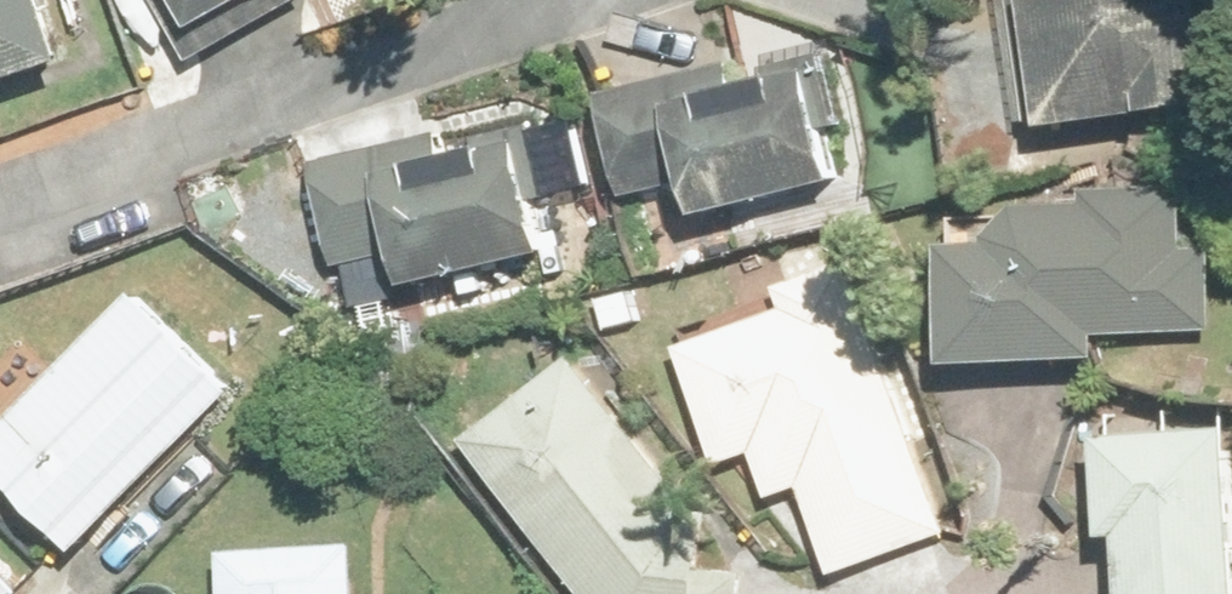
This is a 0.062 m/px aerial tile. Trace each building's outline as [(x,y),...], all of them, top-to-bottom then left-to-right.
[(60,56),(40,0),(0,0),(0,78),(60,56)] [(199,28),(243,0),(182,0),(199,28)] [(741,86),(737,69),(598,110),(620,186),(677,169),(694,226),(825,188),(791,71),(741,86)] [(513,145),(377,182),(408,291),(543,253),(513,145)] [(1201,186),(931,213),(947,369),(1217,342),(1201,186)] [(770,311),(669,353),(719,474),(740,466),(759,513),(793,498),(827,580),(948,531),(838,263),(763,294),(770,311)] [(78,554),(233,395),(132,297),(39,391),(0,353),(0,477),(78,554)] [(461,445),(579,593),(761,593),(762,593),(574,355),(461,445)] [(1093,443),(1095,541),(1115,540),(1116,593),(1231,593),(1231,442),(1231,441),(1093,443)] [(222,593),(364,593),(364,552),(221,555),(222,593)] [(0,576),(0,593),(17,593),(0,576)]
